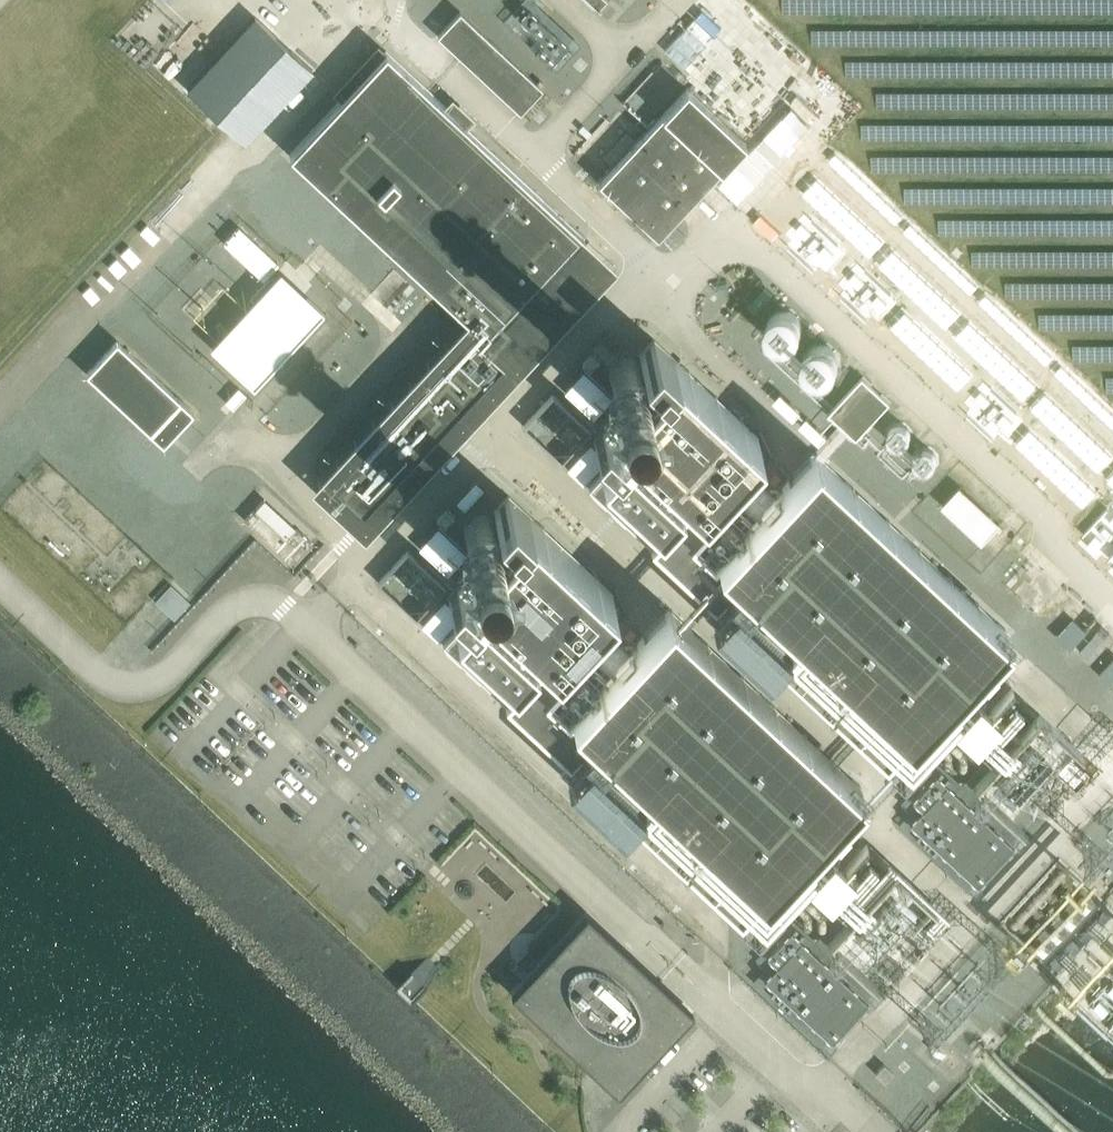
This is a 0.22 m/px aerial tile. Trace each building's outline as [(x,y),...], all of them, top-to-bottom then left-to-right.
[(514,25),(554,62),(573,42),(547,18),(557,8),(549,0),(537,0),(514,25)] [(547,85),(464,8),(441,34),(523,111),(525,109),(534,117),(556,95),(546,86),(547,85)] [(188,92),(243,144),(310,72),(255,20),(188,92)] [(325,483),(367,522),(468,414),(472,417),(480,410),(476,406),(515,364),(498,347),(521,322),(512,314),(588,233),(391,47),(293,151),(477,323),(474,324),(325,483)] [(598,184),(658,240),(747,145),(688,89),(598,184)] [(790,309),(788,308),(786,309),(784,309),(782,310),(779,311),(778,312),(776,313),(775,315),(773,317),(772,318),(771,320),(771,323),(770,325),(770,327),(771,330),(771,332),(772,334),(773,336),(775,338),(777,340),(779,341),(780,342),(782,343),(784,344),(787,344),(789,344),(791,344),(794,343),(796,342),(798,341),(799,340),(801,338),(802,337),(804,335),(804,333),(805,331),(806,328),(806,325),(806,324),(805,321),(804,318),(803,317),(802,315),(800,313),(797,311),(795,310),(792,309),(790,309)] [(742,455),(762,434),(655,334),(652,337),(655,339),(644,351),(629,337),(593,375),(587,369),(568,389),(577,397),(573,402),(574,403),(579,399),(589,409),(585,414),(586,415),(591,410),(596,415),(615,395),(627,406),(617,417),(625,424),(620,430),(621,431),(626,426),(635,434),(629,440),(630,441),(636,435),(644,443),(638,449),(640,451),(646,444),(654,452),(649,457),(651,459),(656,453),(664,461),(659,466),(660,468),(665,462),(674,470),(669,475),(670,477),(675,471),(684,480),(679,485),(681,487),(686,481),(691,487),(686,492),(688,494),(693,488),(698,493),(697,495),(698,496),(700,494),(705,499),(707,497),(705,495),(719,480),(732,493),(728,497),(731,500),(763,467),(760,464),(756,468),(742,455)] [(827,343),(824,343),(823,343),(820,343),(818,344),(816,345),(814,347),(812,348),(811,350),(809,352),(808,354),(808,356),(807,358),(807,360),(807,363),(807,365),(808,367),(809,369),(810,371),(811,372),(812,373),(814,375),(816,376),(818,377),(820,378),(823,378),(826,378),(828,378),(829,378),(832,377),(834,376),(835,375),(837,373),(839,372),(840,370),(840,369),(841,367),(842,365),(842,362),(842,360),(842,358),(842,357),(842,355),(840,353),(839,350),(837,348),(836,347),(834,345),(832,344),(829,343),(827,343)] [(86,377),(162,448),(192,416),(116,345),(86,377)] [(833,411),(861,437),(895,401),(867,374),(833,411)] [(542,418),(573,448),(590,431),(558,401),(542,418)] [(897,421),(889,429),(890,440),(898,447),(909,447),(916,439),(916,428),(908,420),(897,421)] [(606,421),(592,437),(599,444),(601,441),(611,451),(595,468),(599,472),(590,482),(649,536),(660,525),(661,526),(668,519),(666,517),(679,504),(682,507),(690,498),(681,490),(678,493),(671,486),(674,483),(665,475),(662,478),(651,467),(644,460),(643,460),(633,451),(633,450),(622,440),(621,440),(611,430),(614,428),(606,421)] [(594,445),(574,466),(585,477),(605,455),(594,445)] [(923,445),(915,453),(916,464),(924,472),(935,471),(942,463),(942,452),(934,445),(923,445)] [(1010,631),(817,450),(791,477),(792,478),(785,485),(780,480),(747,515),(753,520),(725,549),(723,547),(714,557),(695,539),(715,518),(714,517),(723,507),(711,496),(702,506),(693,497),(652,541),(887,761),(909,738),(911,740),(915,737),(932,753),(934,751),(916,735),(918,733),(916,731),(925,721),(944,738),(946,736),(943,733),(944,732),(941,730),(940,731),(927,719),(946,699),(948,701),(956,693),(954,691),(967,676),(969,678),(977,670),(975,668),(1010,631)] [(1003,523),(963,485),(946,504),(986,542),(1003,523)] [(596,611),(616,590),(509,490),(506,492),(509,495),(498,507),(483,493),(447,530),(441,525),(422,544),(431,553),(427,558),(428,559),(433,554),(443,564),(439,569),(440,570),(445,566),(450,571),(469,551),(481,562),(471,573),(479,580),(474,586),(475,587),(480,582),(489,589),(483,596),(484,597),(490,591),(498,598),(492,605),(494,606),(500,600),(508,608),(503,613),(505,614),(510,609),(518,617),(513,622),(514,623),(519,618),(528,626),(523,631),(524,632),(529,627),(538,636),(533,641),(535,642),(540,637),(545,643),(540,648),(542,649),(547,644),(552,649),(551,650),(552,652),(554,650),(559,655),(561,653),(559,651),(573,636),(586,649),(582,653),(585,656),(617,622),(614,619),(610,624),(596,611)] [(310,548),(263,503),(243,524),(291,569),(310,548)] [(730,503),(720,514),(722,517),(704,536),(713,544),(715,541),(721,546),(734,532),(732,530),(742,520),(736,514),(739,511),(730,503)] [(396,574),(427,604),(443,586),(412,557),(396,574)] [(1008,583),(1040,613),(1064,588),(1032,558),(1008,583)] [(460,577),(446,593),(453,600),(455,597),(465,607),(449,624),(453,628),(444,637),(503,692),(513,681),(515,682),(522,675),(520,673),(533,660),(536,663),(544,654),(535,646),(532,649),(525,642),(528,639),(519,631),(516,634),(504,623),(505,623),(498,616),(497,616),(487,606),(476,595),(475,596),(465,586),(468,584),(460,577)] [(448,600),(428,622),(439,632),(459,611),(448,600)] [(864,787),(671,605),(645,633),(646,634),(639,641),(634,636),(601,670),(607,675),(579,705),(577,703),(568,712),(549,695),(569,674),(568,673),(577,663),(565,652),(556,662),(547,653),(506,697),(741,917),(763,894),(765,896),(769,892),(786,909),(788,907),(770,891),(772,888),(770,886),(779,876),(798,894),(800,892),(797,889),(798,888),(795,885),(794,886),(781,875),(800,855),(802,857),(810,848),(808,846),(821,832),(823,834),(831,826),(829,824),(864,787)] [(1083,626),(1073,617),(1057,633),(1082,656),(1112,624),(1112,615),(1103,605),(1083,626)] [(1098,672),(1112,685),(1112,656),(1098,672)] [(584,659),(574,670),(576,673),(558,692),(567,700),(569,697),(575,702),(588,688),(586,686),(596,675),(590,670),(593,667),(584,659)] [(967,683),(941,710),(990,756),(1013,731),(1019,736),(973,785),(1014,823),(1024,831),(1025,830),(1016,821),(1032,804),(1034,805),(1033,806),(1052,823),(1074,799),(1056,782),(1061,776),(1059,775),(1081,752),(1083,754),(1084,753),(1082,751),(1082,750),(1015,687),(995,709),(967,683)] [(913,743),(894,763),(911,779),(930,759),(913,743)] [(1023,852),(935,769),(909,797),(922,809),(911,822),(986,892),(1023,852)] [(1089,826),(1072,844),(1085,856),(1102,838),(1089,826)] [(936,906),(869,843),(848,865),(821,839),(795,866),(844,912),(867,887),(873,892),(827,941),(871,982),(872,981),(877,987),(879,986),(869,977),(881,965),(886,970),(889,967),(884,962),(888,957),(909,976),(918,966),(903,952),(906,949),(900,944),(902,942),(922,961),(931,952),(911,933),(914,929),(917,932),(920,928),(917,926),(935,907),(937,910),(938,909),(936,906)] [(1096,862),(1104,870),(1112,860),(1112,852),(1109,849),(1096,862)] [(1058,985),(1061,981),(1112,1029),(1112,909),(1060,859),(1000,923),(1059,979),(1056,983),(1058,985)] [(767,899),(748,919),(765,935),(784,915),(767,899)] [(694,1011),(587,911),(512,991),(619,1091),(694,1011)] [(877,1008),(789,925),(763,952),(776,965),(765,977),(840,1048),(877,1008)] [(993,928),(977,946),(990,958),(1006,940),(993,928)] [(1012,951),(1001,963),(1009,971),(1021,959),(1012,951)] [(923,1002),(907,1020),(920,1032),(936,1015),(923,1002)] [(943,1025),(931,1039),(939,1046),(951,1033),(943,1025)] [(965,1063),(948,1048),(943,1053),(932,1043),(927,1049),(938,1059),(932,1065),(949,1081),(965,1063)]
